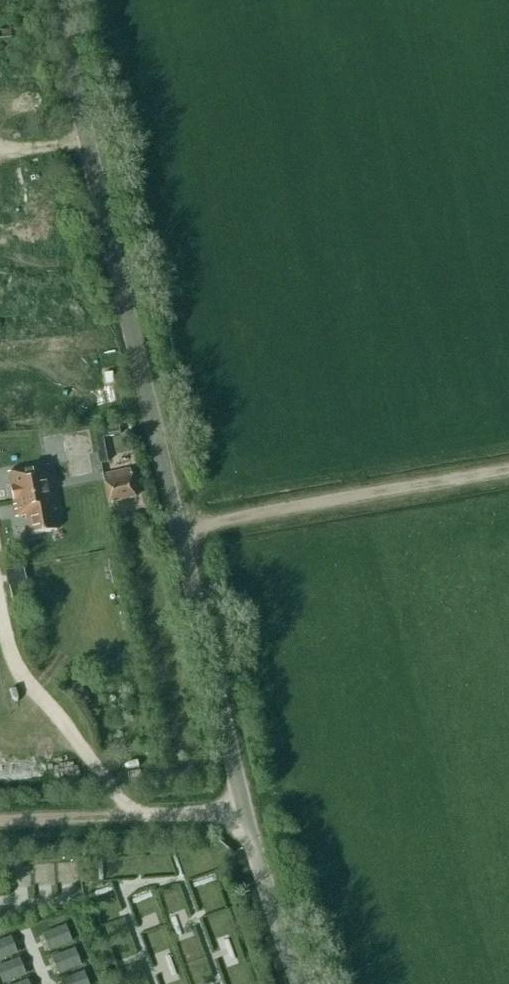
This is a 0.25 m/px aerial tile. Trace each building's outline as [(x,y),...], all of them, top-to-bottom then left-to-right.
[(86,422),(58,428),(67,471),(91,466),(87,447),(91,446),(86,422)] [(114,427),(97,430),(101,453),(98,453),(99,459),(109,457),(106,437),(115,435),(114,427)] [(7,476),(17,521),(28,519),(32,538),(58,533),(54,513),(57,513),(48,468),(7,476)] [(130,470),(102,477),(108,504),(136,498),(130,470)] [(19,583),(28,581),(24,567),(5,571),(8,585),(9,585),(19,583)]
